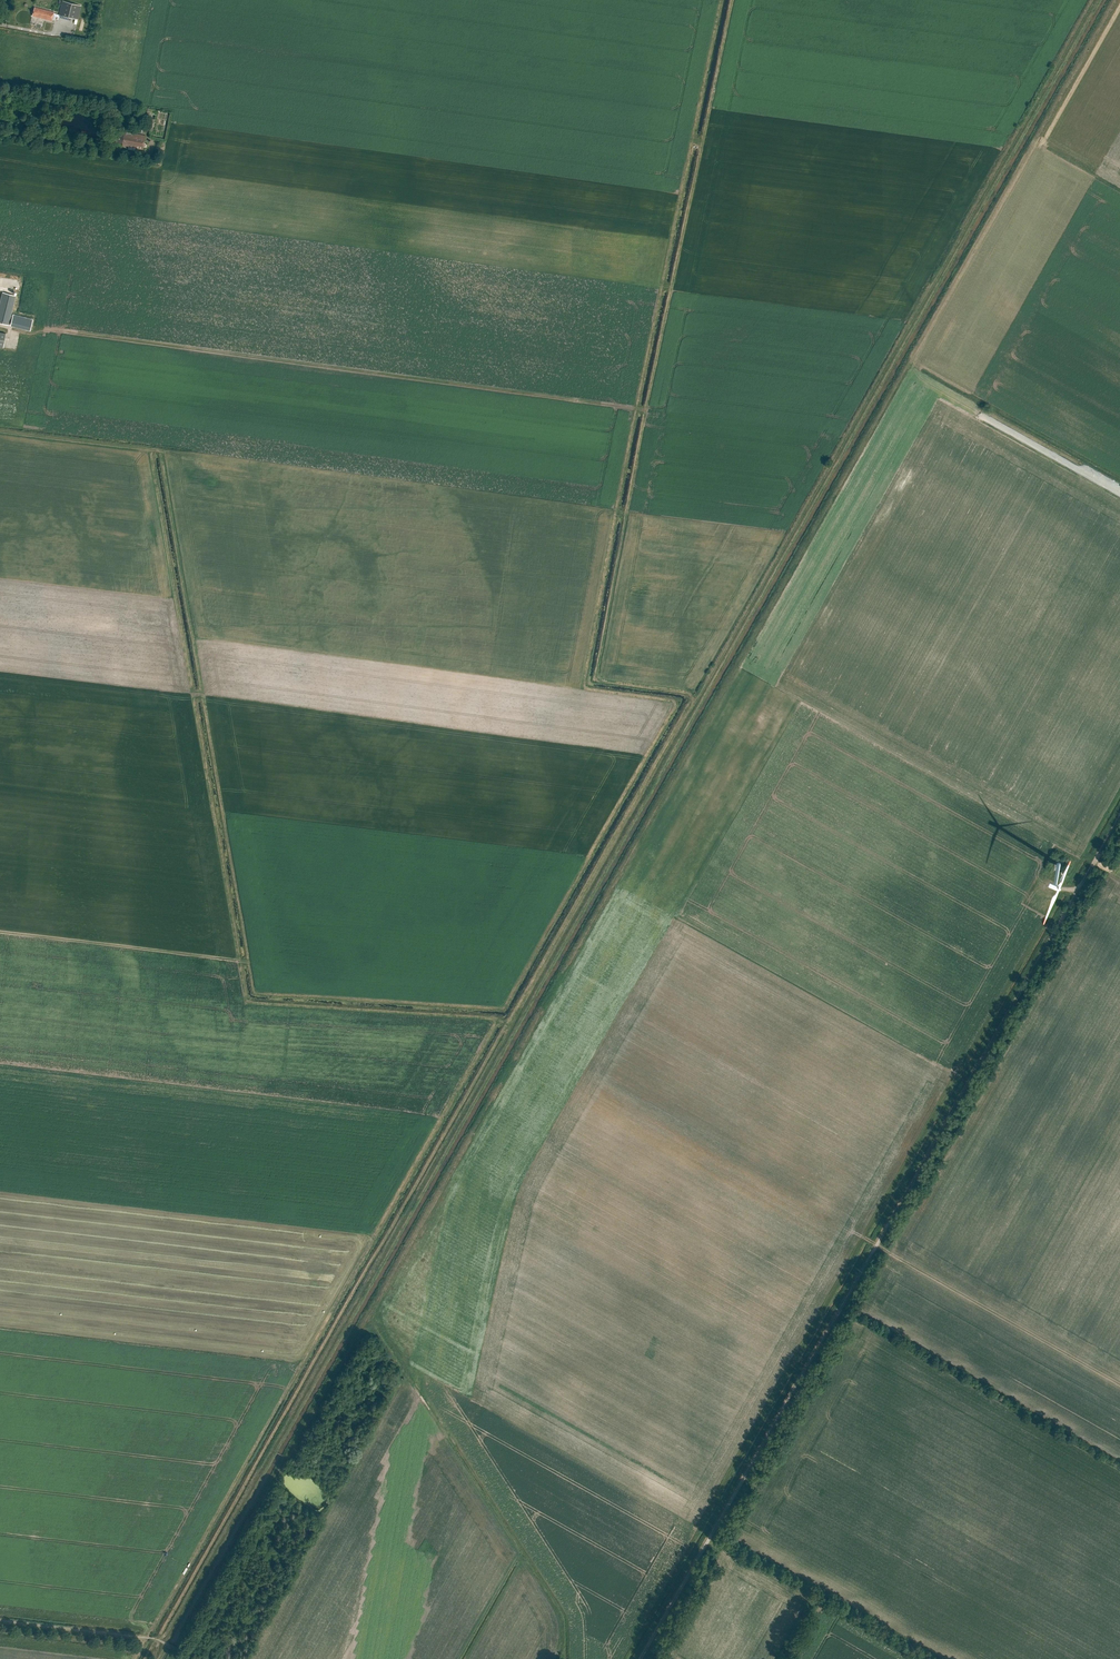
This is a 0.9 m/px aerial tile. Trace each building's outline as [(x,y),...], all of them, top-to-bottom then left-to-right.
[(78,19),(81,6),(62,1),(59,14),(78,19)] [(34,7),(32,16),(52,21),(54,12),(34,7)] [(157,119),(148,117),(145,127),(154,130),(157,119)] [(127,145),(143,148),(145,136),(124,132),(124,134),(116,133),(115,141),(122,143),(122,144),(127,145)] [(2,292),(0,301),(0,323),(8,325),(15,295),(2,292)]
